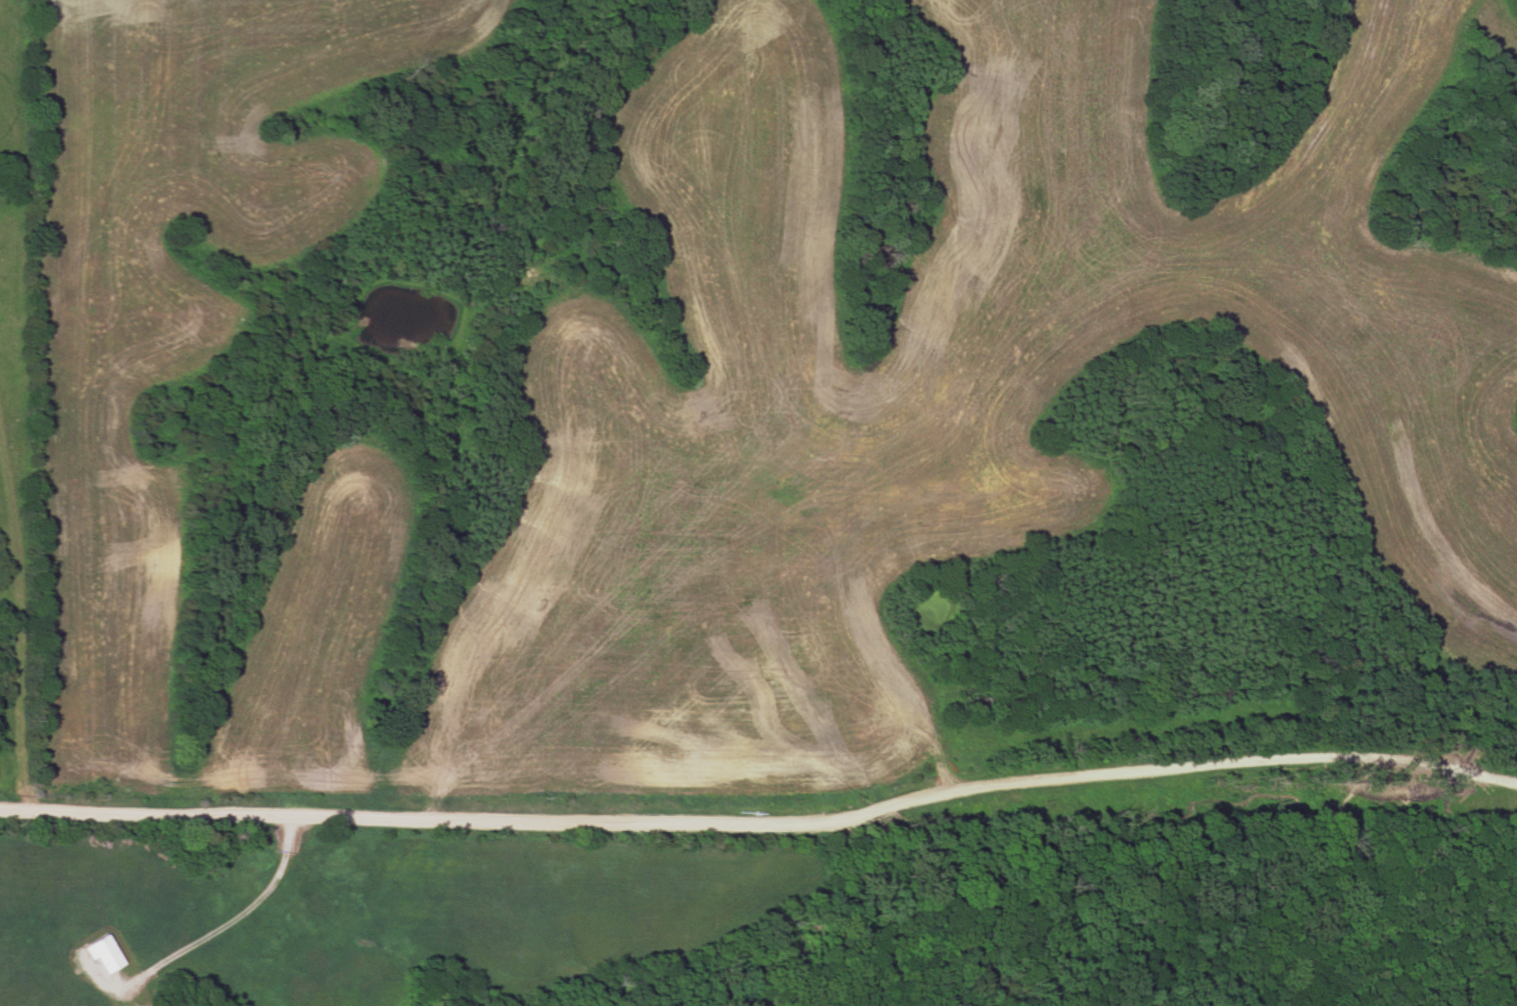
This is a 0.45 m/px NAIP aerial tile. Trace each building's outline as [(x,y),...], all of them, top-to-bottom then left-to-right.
[(120,964),(102,934),(83,946),(100,976),(120,964)]
